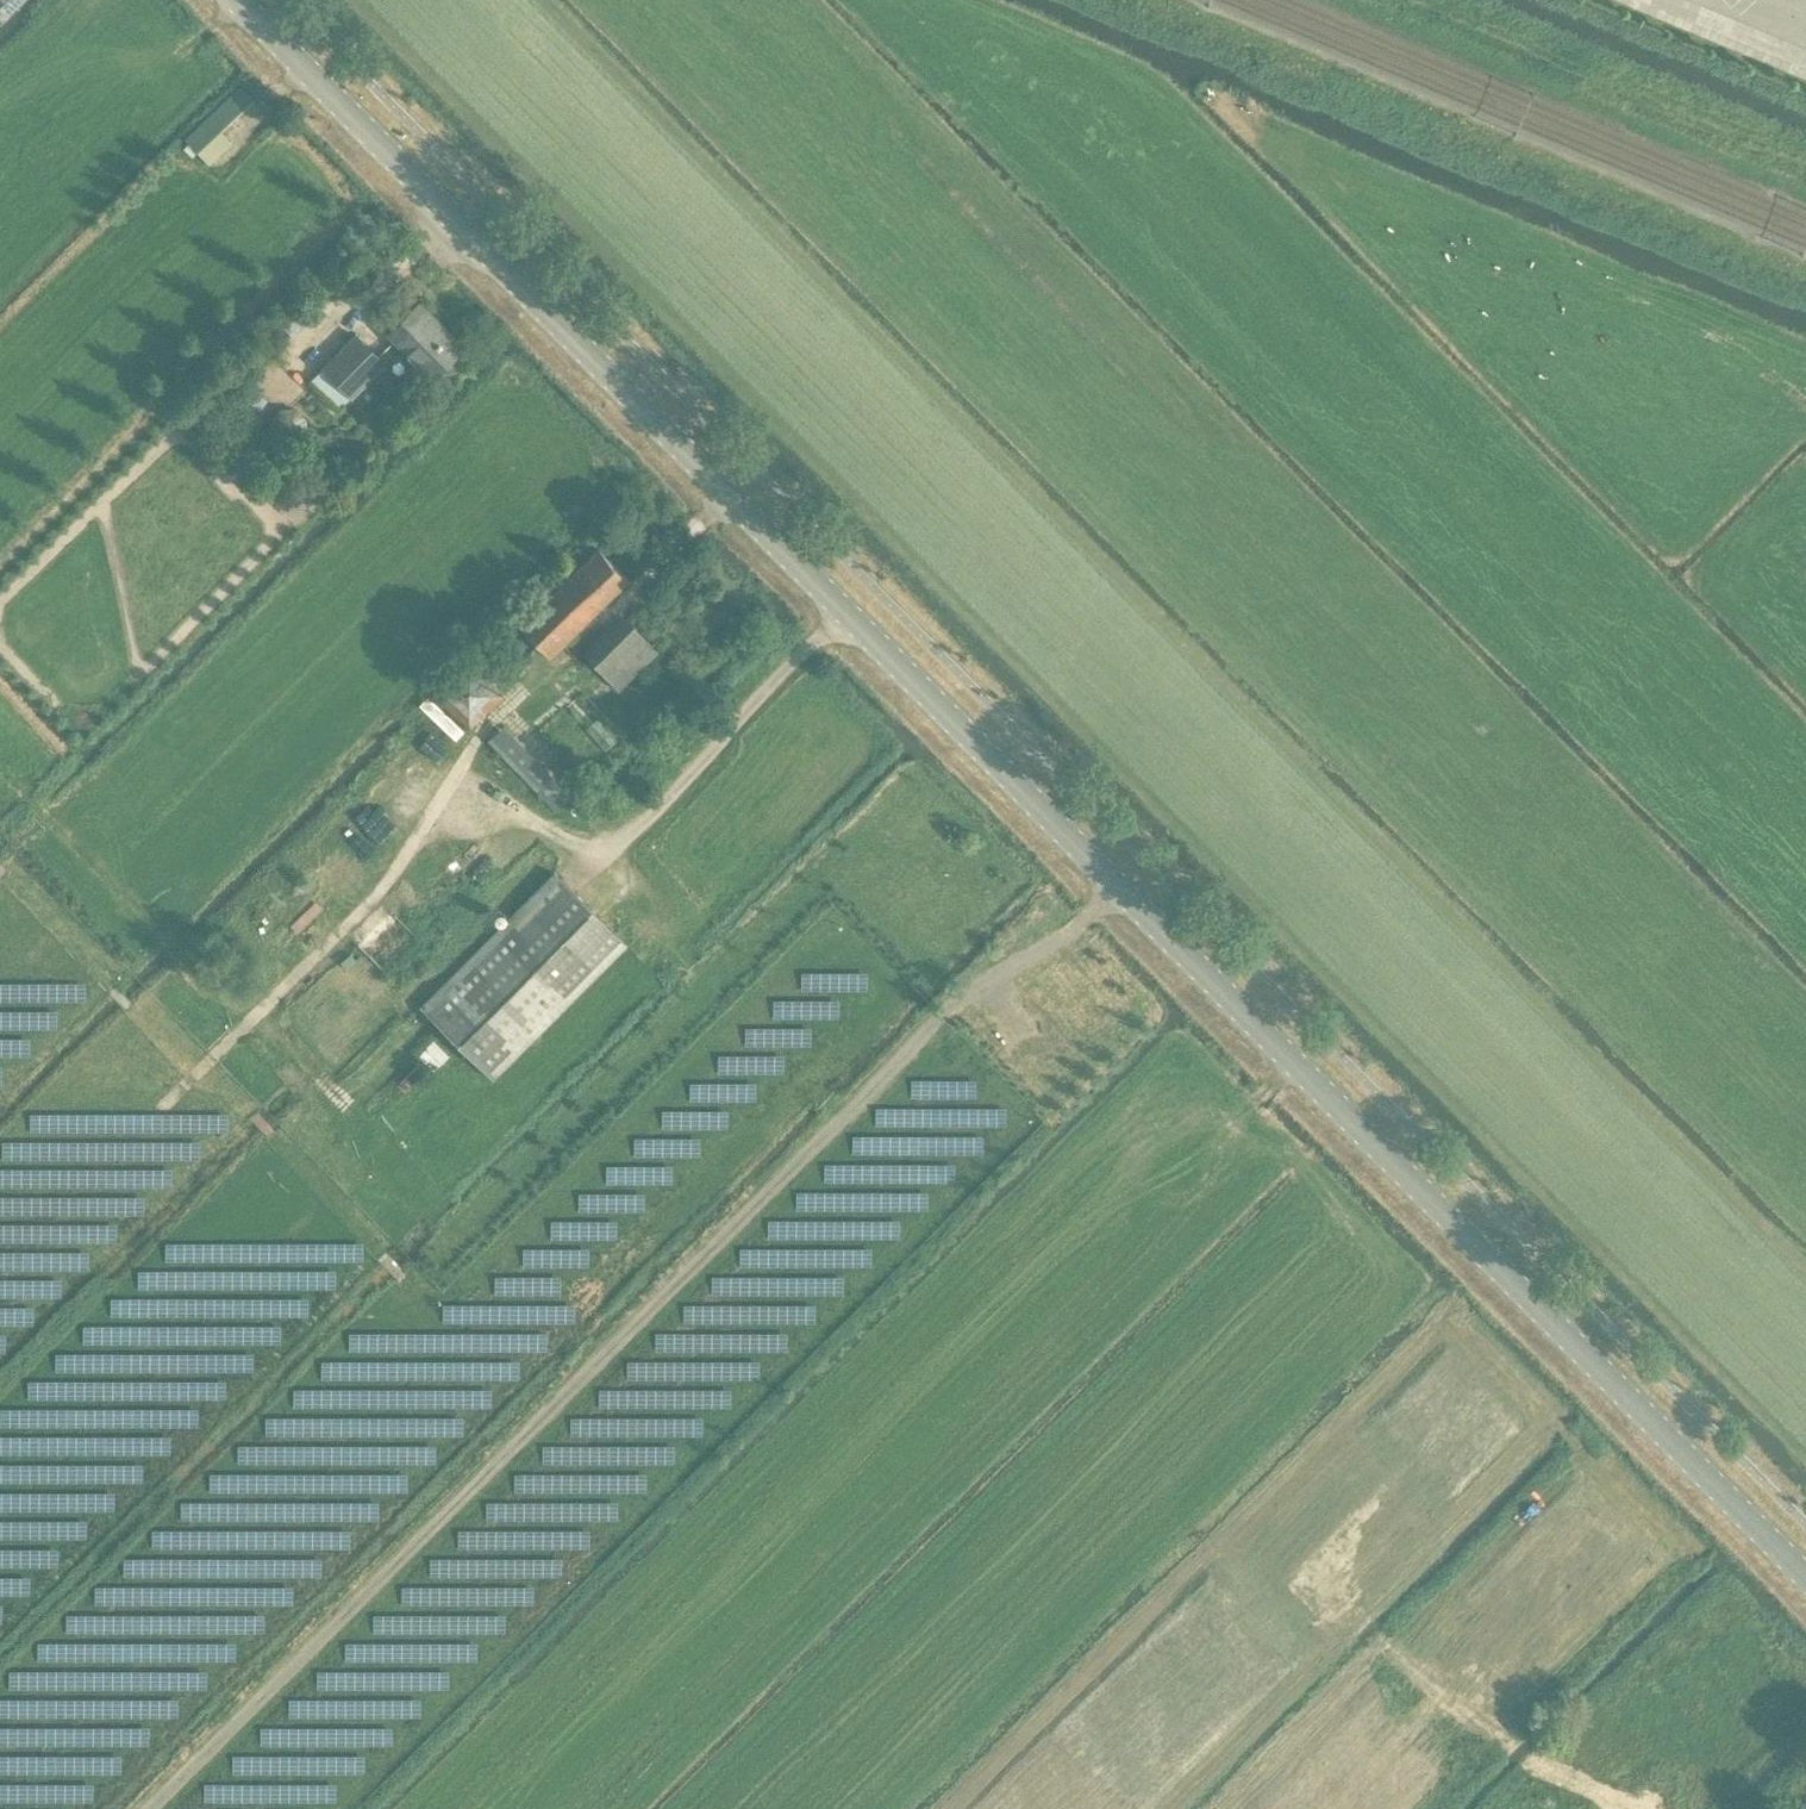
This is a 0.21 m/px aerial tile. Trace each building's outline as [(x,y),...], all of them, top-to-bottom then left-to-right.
[(6,16),(22,0),(0,0),(0,10),(6,16)] [(222,134),(200,155),(210,166),(233,145),(222,134)] [(460,355),(458,352),(462,348),(418,304),(388,335),(415,362),(405,373),(421,389),(440,370),(444,371),(449,372),(455,370),(459,366),(461,361),(460,355)] [(310,381),(339,409),(385,363),(356,334),(310,381)] [(628,580),(596,548),(519,626),(550,657),(628,580)] [(581,653),(600,674),(617,692),(658,652),(622,614),(581,653)] [(504,694),(468,658),(431,694),(467,730),(504,694)] [(503,725),(487,742),(555,812),(571,797),(503,725)] [(552,873),(420,1007),(494,1080),(626,946),(552,873)]
